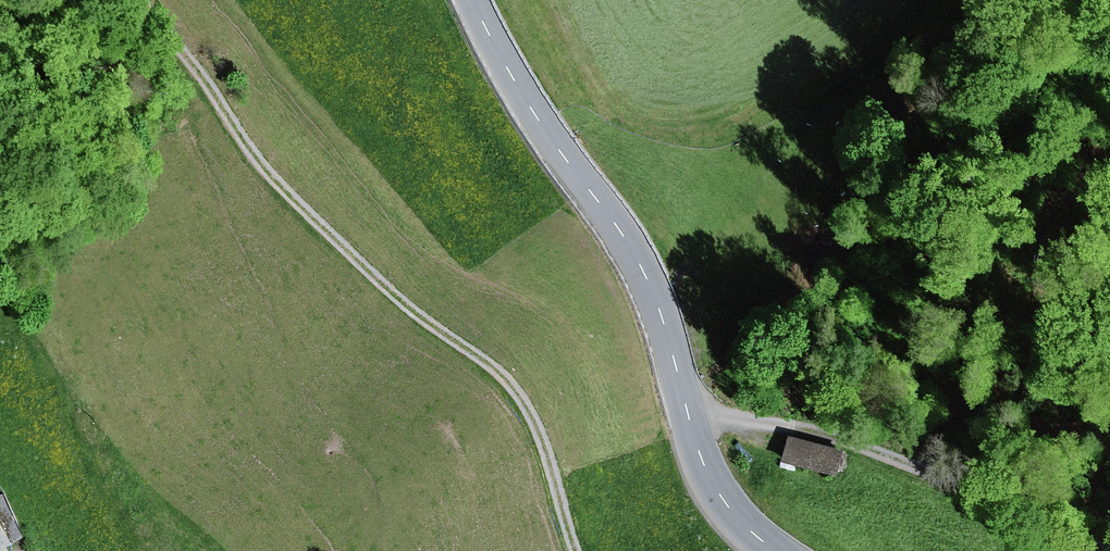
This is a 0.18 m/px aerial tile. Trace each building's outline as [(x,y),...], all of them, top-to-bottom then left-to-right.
[(850,453),(796,442),(791,465),(846,476),(850,453)] [(32,543),(11,492),(0,496),(0,550),(12,550),(32,543)]
